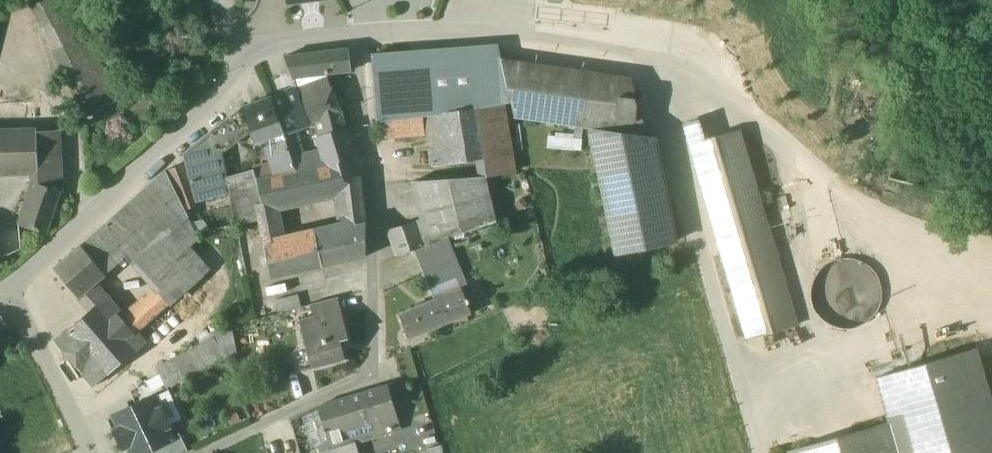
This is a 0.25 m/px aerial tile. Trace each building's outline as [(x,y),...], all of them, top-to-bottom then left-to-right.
[(70,0),(69,0),(37,16),(65,73),(97,57),(70,0)] [(497,46),(373,56),(377,121),(380,121),(422,116),(476,107),(503,103),(510,102),(500,59),(497,46)] [(348,49),(284,58),(292,79),(326,75),(351,72),(348,49)] [(97,57),(65,73),(83,109),(115,94),(97,57)] [(630,77),(500,59),(510,102),(514,118),(590,128),(647,137),(648,137),(630,77)] [(326,75),(292,79),(296,88),(296,89),(308,121),(316,119),(321,137),(346,129),(342,116),(326,75)] [(296,89),(296,88),(270,98),(281,131),(292,127),(308,121),(296,89)] [(270,98),(241,108),(247,126),(253,142),(281,131),(270,98)] [(503,103),(476,107),(485,160),(483,177),(515,172),(503,103)] [(476,107),(422,116),(425,135),(429,134),(434,168),(485,160),(476,107)] [(241,108),(183,154),(196,203),(229,193),(225,178),(222,179),(213,151),(247,126),(241,108)] [(422,116),(380,121),(381,140),(425,135),(422,116)] [(700,121),(684,126),(690,145),(706,141),(700,121)] [(346,129),(321,137),(325,153),(304,159),(292,127),(281,131),(284,139),(295,172),(340,174),(344,180),(360,176),(346,129)] [(550,144),(579,150),(583,129),(574,127),(572,136),(553,132),(550,144)] [(647,137),(590,128),(617,254),(676,241),(654,138),(647,137)] [(0,133),(0,171),(31,170),(61,169),(59,131),(0,133)] [(706,141),(690,145),(747,340),(797,325),(740,131),(706,141)] [(295,172),(284,139),(273,143),(284,175),(295,172)] [(61,169),(31,170),(35,183),(60,191),(61,169)] [(160,293),(129,320),(139,331),(203,273),(181,247),(170,234),(188,216),(165,171),(104,226),(127,254),(160,293)] [(284,175),(259,180),(261,205),(257,205),(272,279),(323,267),(315,235),(281,242),(273,202),(340,187),(345,228),(366,224),(360,176),(344,180),(340,174),(295,172),(284,175)] [(483,177),(413,182),(423,220),(415,222),(423,246),(431,243),(431,241),(445,238),(461,235),(494,224),(483,177)] [(60,191),(35,183),(22,225),(47,233),(60,191)] [(188,216),(170,234),(181,247),(197,234),(188,216)] [(415,222),(389,231),(398,256),(413,250),(423,246),(415,222)] [(345,228),(315,235),(323,267),(367,257),(366,224),(345,228)] [(81,246),(55,269),(79,297),(93,285),(127,254),(104,226),(81,246)] [(445,238),(431,241),(431,243),(423,246),(413,250),(417,260),(449,249),(445,238)] [(449,249),(417,260),(423,273),(454,261),(449,249)] [(879,307),(881,293),(878,279),(870,268),(859,260),(845,258),(831,261),(820,269),(812,280),(810,294),(812,308),(820,319),(832,327),(846,329),(860,326),(871,319),(879,307)] [(454,261),(423,273),(429,288),(460,276),(454,261)] [(460,276),(429,288),(434,300),(435,301),(461,289),(462,291),(465,289),(460,276)] [(139,331),(129,320),(126,323),(93,285),(79,297),(91,311),(97,306),(110,320),(117,314),(134,333),(135,333),(136,334),(139,331)] [(434,300),(399,315),(409,339),(471,312),(467,304),(470,303),(468,300),(466,301),(462,291),(461,289),(435,301),(434,300)] [(298,296),(276,301),(279,312),(300,307),(298,296)] [(337,299),(311,306),(314,318),(300,321),(312,369),(345,361),(339,337),(347,335),(337,299)] [(117,314),(110,320),(97,306),(91,311),(55,342),(95,387),(135,352),(136,353),(145,345),(136,334),(135,333),(134,333),(117,314)] [(212,339),(156,368),(166,387),(237,352),(231,323),(210,334),(212,339)] [(9,347),(16,343),(12,334),(5,337),(9,347)] [(876,378),(890,423),(898,452),(991,452),(991,408),(975,349),(876,378)] [(388,386),(347,398),(355,424),(361,440),(400,427),(388,386)] [(115,416),(133,452),(146,452),(149,452),(175,440),(155,398),(115,416)] [(347,398),(318,407),(326,433),(355,424),(347,398)] [(789,452),(898,452),(890,423),(789,452)] [(326,433),(332,452),(359,452),(355,442),(361,440),(355,424),(326,433)] [(149,452),(188,452),(181,437),(175,440),(149,452)]
